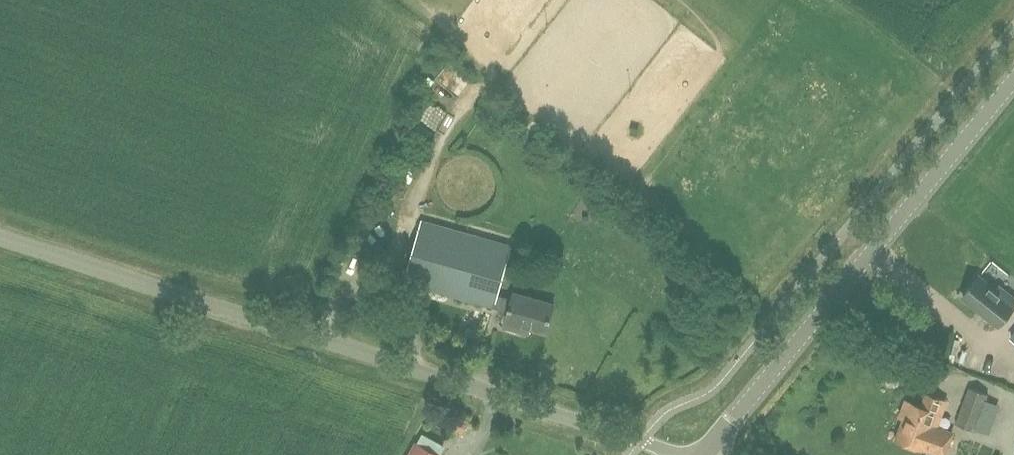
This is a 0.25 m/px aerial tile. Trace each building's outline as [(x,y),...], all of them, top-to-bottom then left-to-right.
[(521,324),(546,331),(554,304),(513,292),(511,298),(497,294),(511,245),(421,220),(404,281),(493,307),(494,306),(508,310),(504,324),(520,329),(521,324)] [(978,277),(963,296),(999,325),(1013,306),(1013,299),(999,287),(996,292),(978,277)] [(955,423),(976,430),(989,394),(969,386),(955,423)] [(910,445),(938,454),(947,454),(956,431),(938,424),(942,412),(938,411),(943,399),(926,393),(922,405),(906,399),(899,416),(903,418),(895,439),(910,445)] [(417,443),(410,454),(438,454),(417,443)]
